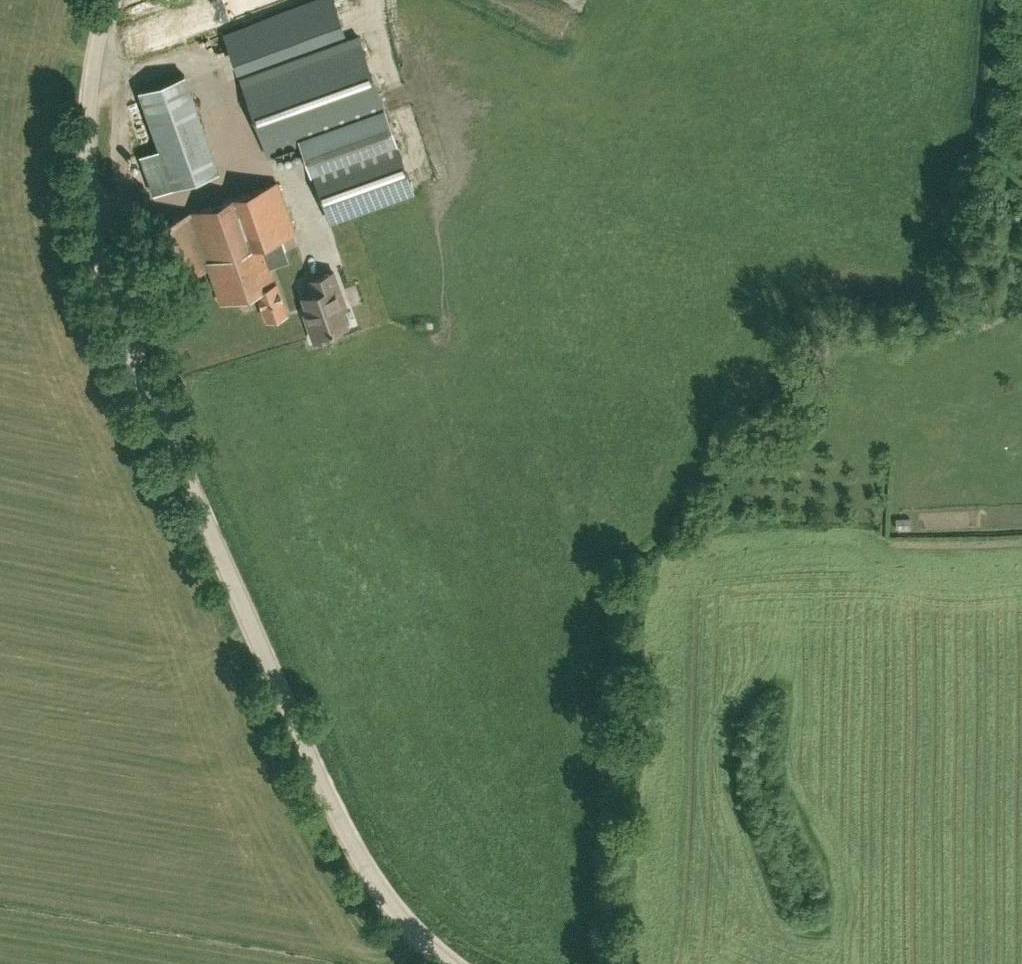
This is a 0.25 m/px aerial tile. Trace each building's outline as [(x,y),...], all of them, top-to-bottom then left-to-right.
[(223,31),(236,67),(345,28),(334,0),(309,0),(223,31)] [(395,140),(386,114),(358,35),(240,77),(268,156),(303,143),(330,220),(414,191),(395,140)] [(159,148),(141,155),(154,193),(219,171),(184,74),(139,90),(159,148)] [(280,237),(295,232),(277,182),(145,229),(164,283),(208,267),(220,301),(256,288),(267,318),(287,312),(272,268),(263,243),(280,237)] [(289,261),(280,237),(263,243),(272,268),(289,261)] [(344,307),(332,271),(306,279),(311,293),(301,296),(309,321),(305,322),(311,339),(329,334),(327,330),(344,324),(339,308),(344,307)] [(1014,359),(1011,377),(1021,379),(1021,360),(1014,359)]
